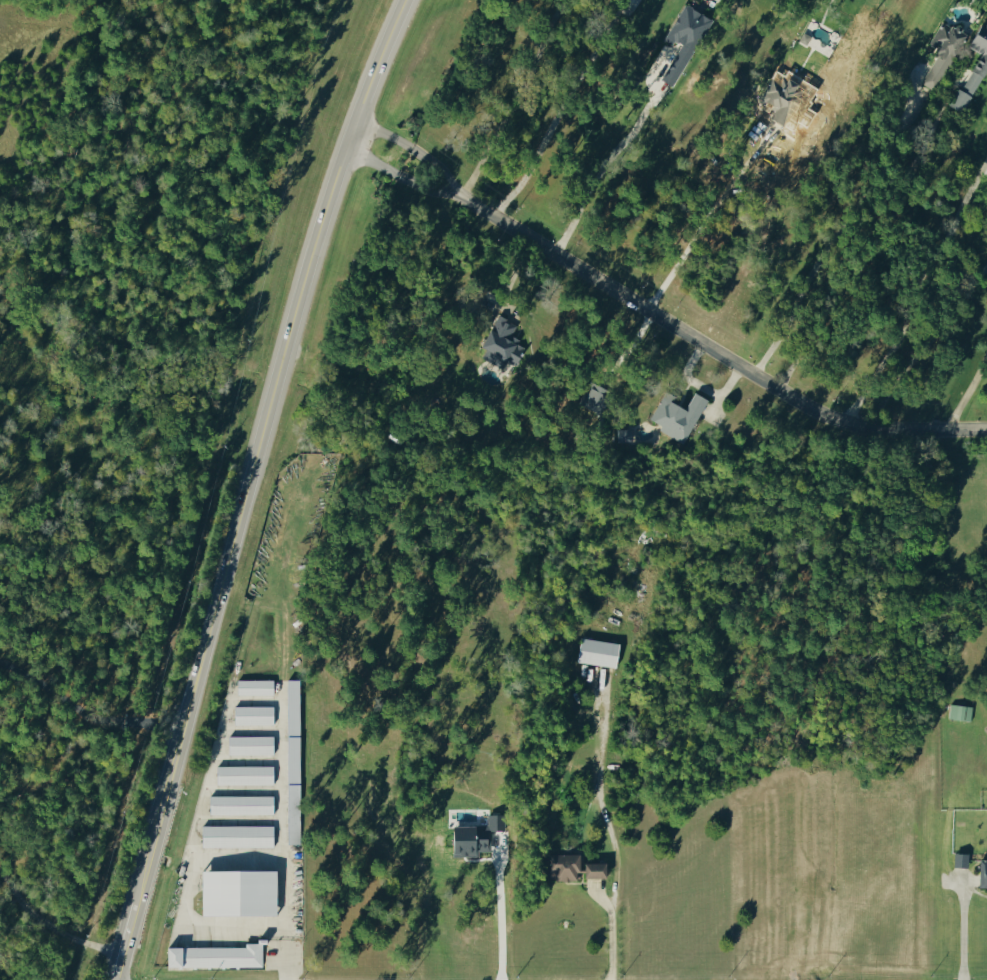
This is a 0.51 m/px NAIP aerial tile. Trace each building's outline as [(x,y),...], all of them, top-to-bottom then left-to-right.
[(668,37),(682,45),(664,79),(677,86),(714,17),(687,3),(668,37)] [(972,32),(959,25),(957,28),(944,21),(931,44),(942,50),(925,80),(940,89),(972,32)] [(984,31),(975,46),(985,52),(954,103),(966,110),(986,75),(986,32),(984,31)] [(775,76),(764,96),(772,101),(769,106),(777,110),(774,116),(786,123),(807,85),(786,73),(782,80),(775,76)] [(519,325),(503,315),(483,345),(489,349),(485,356),(504,369),(510,361),(516,365),(529,346),(513,335),(519,325)] [(654,419),(665,424),(661,432),(688,444),(710,397),(698,391),(691,406),(666,394),(654,419)] [(624,642),(585,638),(583,663),(622,667),(624,642)] [(291,844),(303,844),(302,679),(291,679),(291,844)] [(235,680),(270,680),(270,694),(235,694),(235,680)] [(974,705),(953,704),(952,718),(973,720),(974,705)] [(232,706),(271,706),(271,724),(232,724),(232,706)] [(226,736),(270,736),(270,754),(226,754),(226,736)] [(214,766),(270,766),(270,784),(214,784),(214,766)] [(207,796),(270,796),(270,814),(207,814),(207,796)] [(506,814),(490,815),(490,825),(458,826),(458,856),(493,856),(493,830),(507,830),(506,814)] [(276,826),(206,825),(205,846),(276,847),(276,826)] [(555,874),(560,874),(560,881),(584,881),(585,855),(555,854),(555,874)] [(986,888),(986,859),(977,858),(976,888),(986,888)] [(611,878),(612,863),(590,863),(590,878),(611,878)] [(282,916),(282,871),(208,870),(207,915),(282,916)] [(264,966),(264,943),(247,943),(247,946),(173,948),(173,968),(264,966)]
